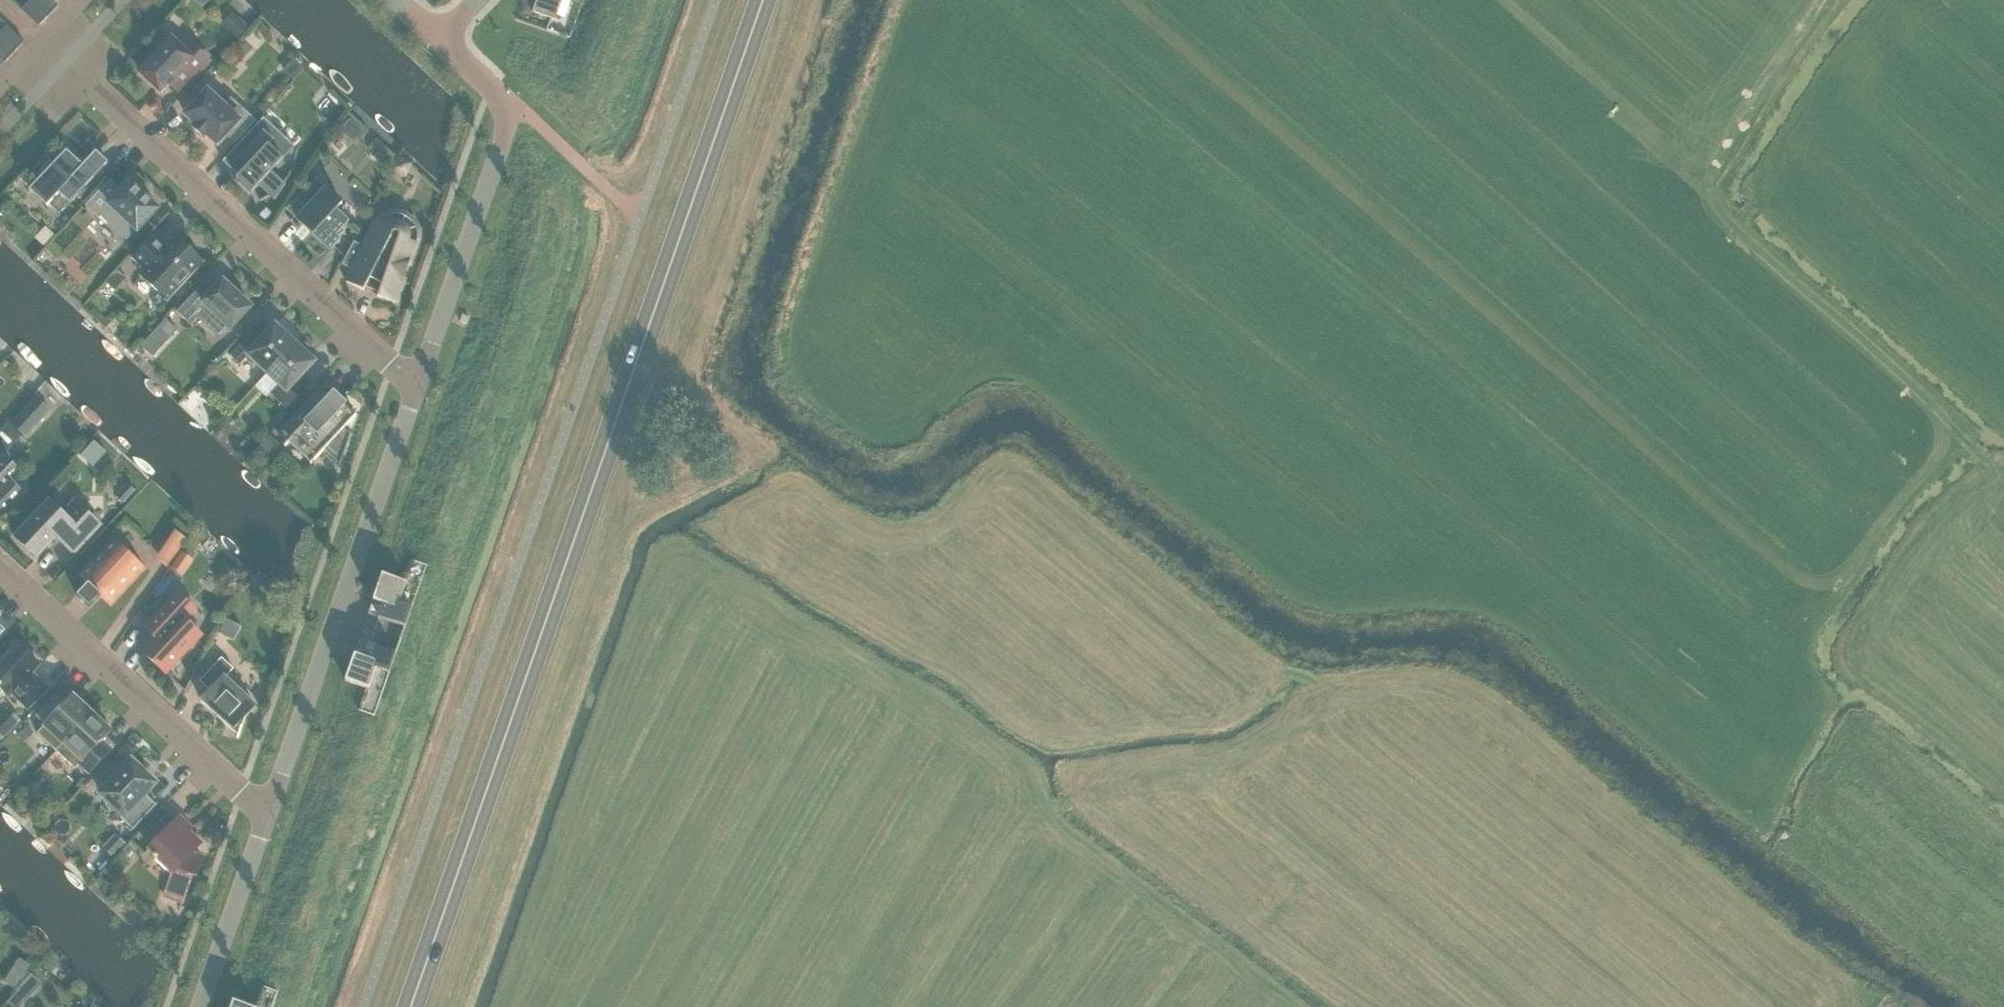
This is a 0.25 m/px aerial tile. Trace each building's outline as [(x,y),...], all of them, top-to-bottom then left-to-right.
[(58,5),(53,0),(30,0),(21,9),(39,26),(58,5)] [(513,21),(528,5),(523,0),(502,0),(497,5),(513,21)] [(532,12),(555,20),(561,0),(536,0),(532,12)] [(236,38),(247,27),(232,13),(221,24),(236,38)] [(24,42),(6,25),(0,32),(0,58),(4,62),(24,42)] [(168,43),(164,39),(151,52),(156,56),(140,73),(161,93),(169,84),(180,93),(209,62),(190,44),(183,51),(171,40),(168,43)] [(223,107),(207,91),(185,115),(197,126),(194,128),(203,137),(206,134),(217,145),(226,135),(234,143),(233,144),(234,145),(256,121),(232,98),(223,107)] [(271,174),(270,173),(283,160),(268,146),(273,140),(264,131),(237,159),(247,168),(236,179),(251,194),(259,185),(260,186),(259,187),(275,201),(285,186),(272,173),(271,174)] [(83,166),(66,150),(54,164),(51,162),(39,175),(41,177),(30,189),(48,206),(59,194),(69,204),(108,163),(96,152),(83,166)] [(329,251),(340,239),(336,235),(349,221),(336,209),(342,203),(326,188),(329,185),(319,175),(295,200),(306,209),(297,219),(312,233),(311,234),(329,251)] [(120,190),(110,181),(87,205),(98,216),(100,213),(126,237),(134,228),(137,231),(157,209),(146,198),(140,192),(128,182),(120,190)] [(397,232),(377,221),(346,281),(363,290),(370,278),(381,284),(377,296),(395,303),(404,278),(402,277),(407,265),(408,266),(418,239),(418,238),(418,237),(418,235),(418,234),(417,233),(417,232),(416,231),(415,230),(415,229),(413,228),(413,227),(411,226),(409,226),(406,226),(405,226),(403,226),(401,228),(399,229),(398,230),(397,232)] [(164,251),(160,247),(161,245),(153,237),(134,258),(147,270),(141,276),(166,299),(202,261),(177,238),(164,251)] [(116,291),(127,279),(116,269),(105,281),(116,291)] [(222,281),(207,297),(198,289),(177,312),(191,325),(199,318),(220,338),(230,329),(231,330),(251,308),(222,281)] [(167,316),(141,342),(153,354),(179,328),(167,316)] [(267,373),(295,342),(275,324),(259,341),(250,333),(230,355),(240,364),(248,355),(267,373)] [(295,342),(267,373),(279,384),(271,393),(287,408),(308,386),(299,378),(315,361),(295,342)] [(354,415),(333,395),(335,392),(334,391),(324,402),(314,393),(278,433),(279,434),(279,433),(288,441),(284,445),(285,446),(292,439),(301,447),(300,448),(303,451),(304,450),(314,460),(327,446),(341,459),(339,465),(340,465),(351,433),(350,433),(348,438),(341,431),(356,415),(355,414),(354,415)] [(25,436),(49,410),(36,398),(12,424),(25,436)] [(269,455),(278,445),(269,436),(259,446),(269,455)] [(26,486),(11,473),(15,469),(0,455),(0,502),(6,508),(26,486)] [(123,503),(134,491),(126,483),(114,496),(123,503)] [(62,514),(49,501),(14,537),(36,558),(56,537),(73,554),(100,525),(78,504),(69,514),(66,510),(62,514)] [(188,540),(178,533),(169,547),(178,554),(180,551),(188,540)] [(110,604),(144,567),(112,538),(78,574),(88,583),(77,596),(89,607),(101,595),(110,604)] [(182,573),(191,558),(180,551),(171,566),(182,573)] [(399,640),(400,640),(427,565),(411,559),(403,581),(382,574),(373,600),(383,604),(378,618),(403,626),(399,640)] [(173,680),(174,680),(166,673),(201,635),(186,621),(196,610),(177,592),(148,623),(156,631),(155,632),(155,636),(141,651),(173,680)] [(374,716),(400,640),(399,640),(394,653),(369,644),(364,658),(354,654),(345,681),(366,688),(358,711),(374,716)] [(47,688),(31,673),(39,664),(17,643),(0,661),(0,688),(9,696),(12,693),(28,708),(47,688)] [(238,738),(245,717),(255,706),(225,678),(233,669),(221,657),(200,681),(211,691),(201,701),(237,735),(236,738),(238,738)] [(63,744),(91,713),(73,696),(74,695),(73,694),(64,704),(54,695),(35,716),(45,725),(44,726),(63,744)] [(19,721),(8,711),(0,720),(0,736),(2,738),(19,721)] [(91,713),(63,744),(81,760),(78,764),(88,774),(112,749),(102,740),(111,729),(110,729),(110,730),(91,713)] [(133,829),(156,805),(144,794),(155,783),(131,761),(101,794),(123,815),(120,818),(133,829)] [(203,858),(192,854),(201,844),(184,827),(187,824),(179,816),(148,849),(154,854),(153,856),(156,859),(157,857),(173,872),(164,896),(181,902),(178,911),(179,911),(192,875),(196,876),(203,858)] [(112,856),(124,842),(114,833),(102,847),(112,856)] [(118,876),(129,864),(119,854),(108,867),(118,876)] [(21,978),(8,968),(0,979),(0,982),(12,990),(21,978)] [(24,1000),(35,988),(25,980),(14,991),(24,1000)] [(277,991),(262,985),(254,1006),(272,1006),(277,991)]
